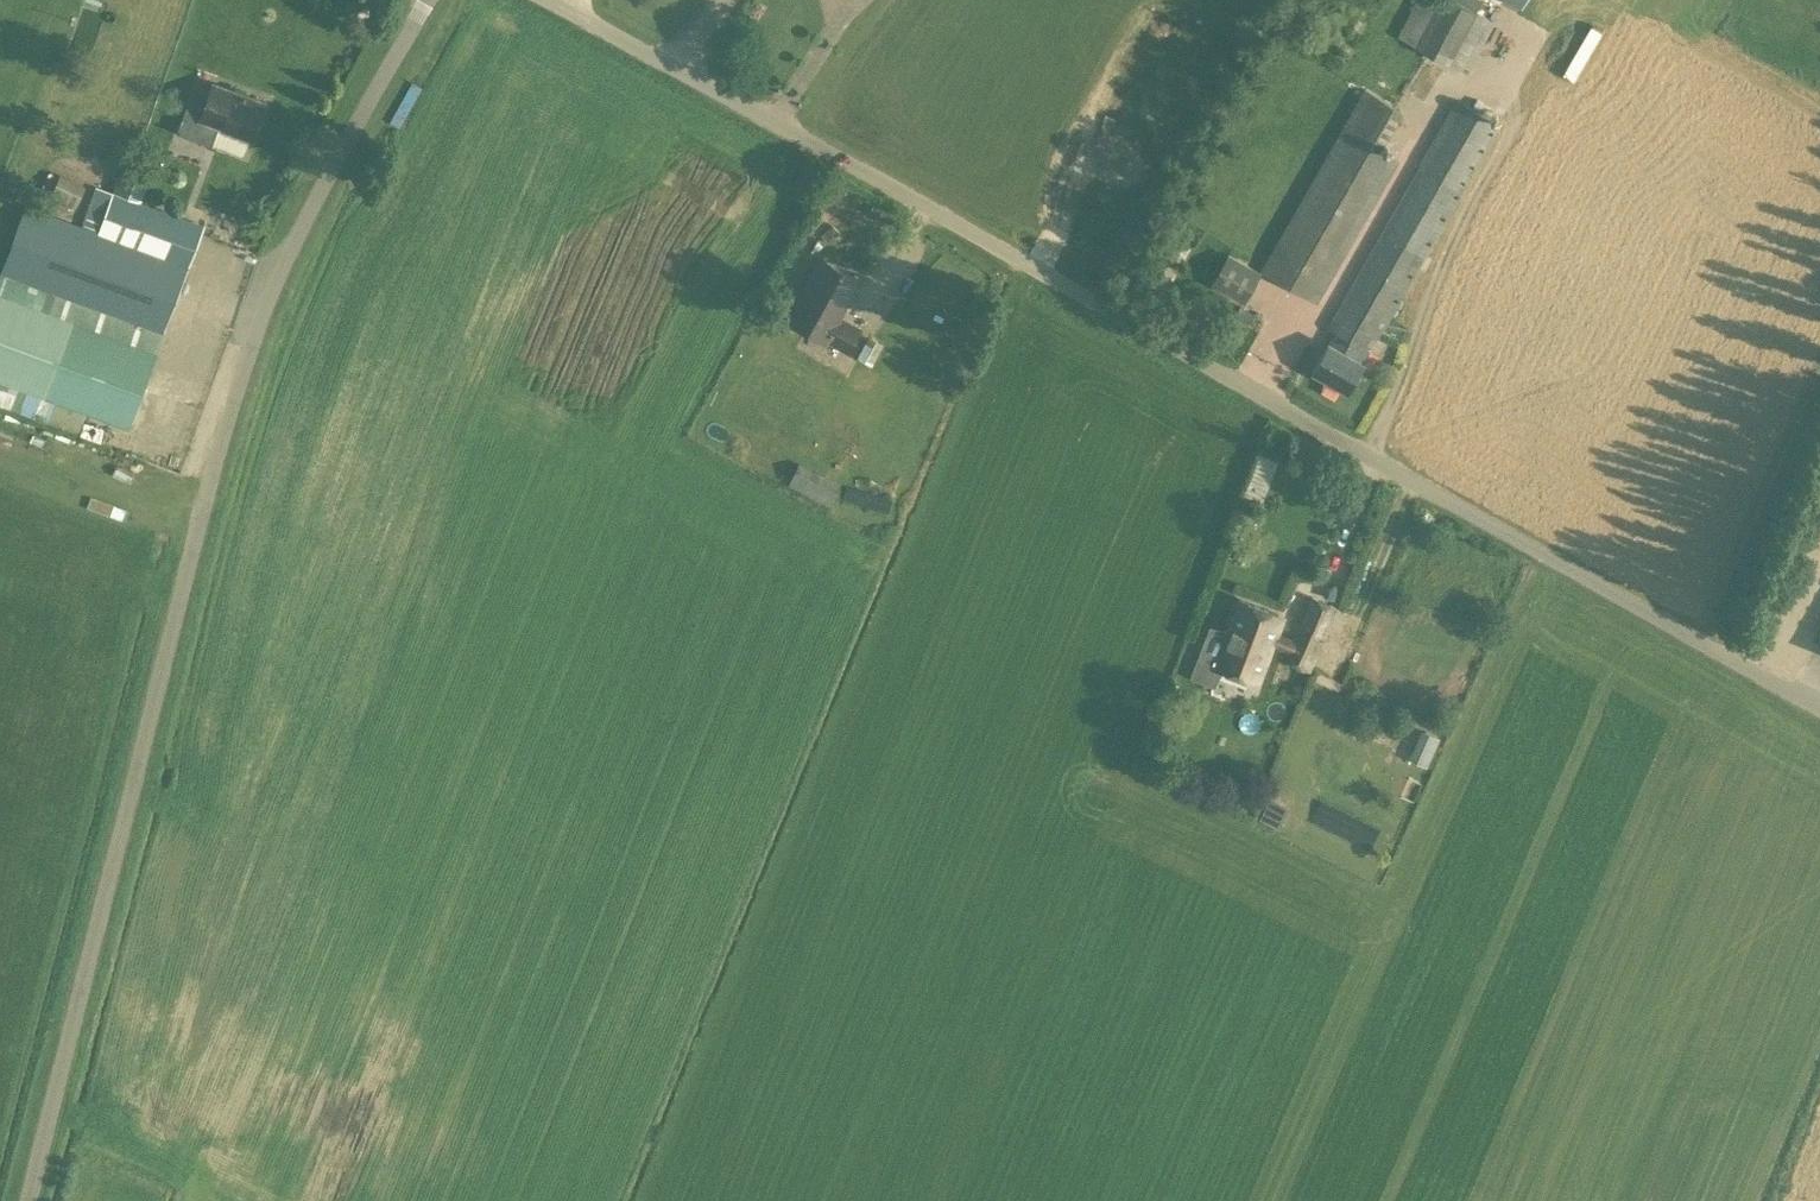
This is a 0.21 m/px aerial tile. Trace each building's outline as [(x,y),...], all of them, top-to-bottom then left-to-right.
[(1398,35),(1469,72),(1495,20),(1476,11),(1482,0),(1481,0),(1416,0),(1398,35)] [(244,156),(250,138),(263,102),(213,84),(204,108),(188,102),(178,132),(244,156)] [(1364,89),(1260,270),(1317,304),(1399,161),(1380,150),(1402,110),(1364,89)] [(1346,390),(1361,364),(1369,352),(1501,125),(1456,99),(1327,327),(1335,332),(1329,344),(1313,370),(1346,390)] [(50,196),(85,213),(94,194),(84,189),(86,186),(60,174),(50,196)] [(28,207),(0,283),(0,381),(129,428),(188,267),(28,207)] [(1148,273),(1168,285),(1191,249),(1171,236),(1148,273)] [(1211,284),(1244,302),(1261,271),(1229,253),(1211,284)] [(789,320),(824,340),(848,353),(863,326),(839,314),(858,279),(823,260),(789,320)] [(789,484),(830,505),(840,484),(799,463),(789,484)] [(850,486),(846,499),(891,512),(894,499),(850,486)] [(1289,651),(1285,659),(1309,669),(1336,607),(1312,597),(1295,637),(1289,651)] [(1209,625),(1189,676),(1214,685),(1221,667),(1260,682),(1273,645),(1279,631),(1284,615),(1237,598),(1225,631),(1209,625)] [(1429,764),(1437,735),(1422,731),(1415,760),(1429,764)]
